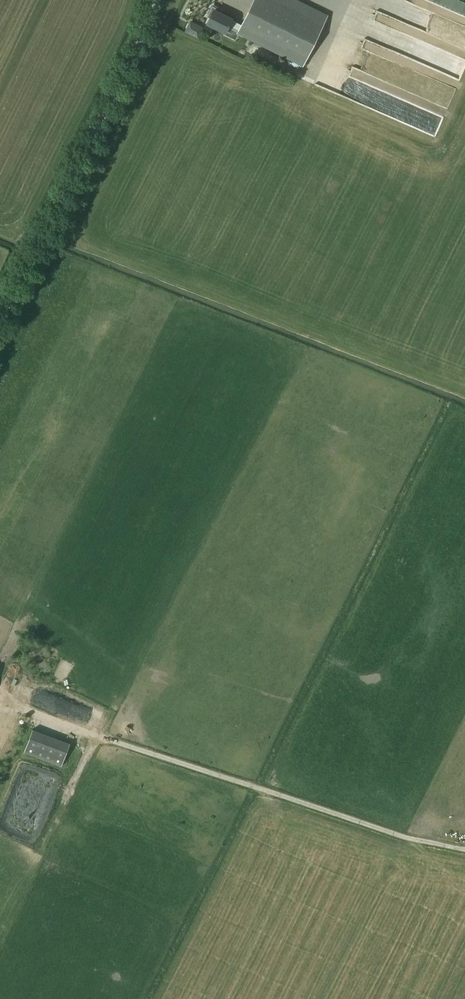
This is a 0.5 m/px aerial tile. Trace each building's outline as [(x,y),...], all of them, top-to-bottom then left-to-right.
[(206,18),(206,17),(208,18),(206,23),(224,33),(226,27),(237,33),(303,65),(332,7),(318,0),(254,0),(241,26),(230,21),(230,20),(218,14),(219,11),(220,12),(220,11),(211,6),(205,18),(206,18)] [(385,22),(388,14),(377,10),(373,18),(385,22)] [(186,31),(198,37),(201,29),(198,28),(199,26),(190,22),(186,31)] [(25,752),(51,762),(62,767),(71,744),(34,730),(25,752)]
